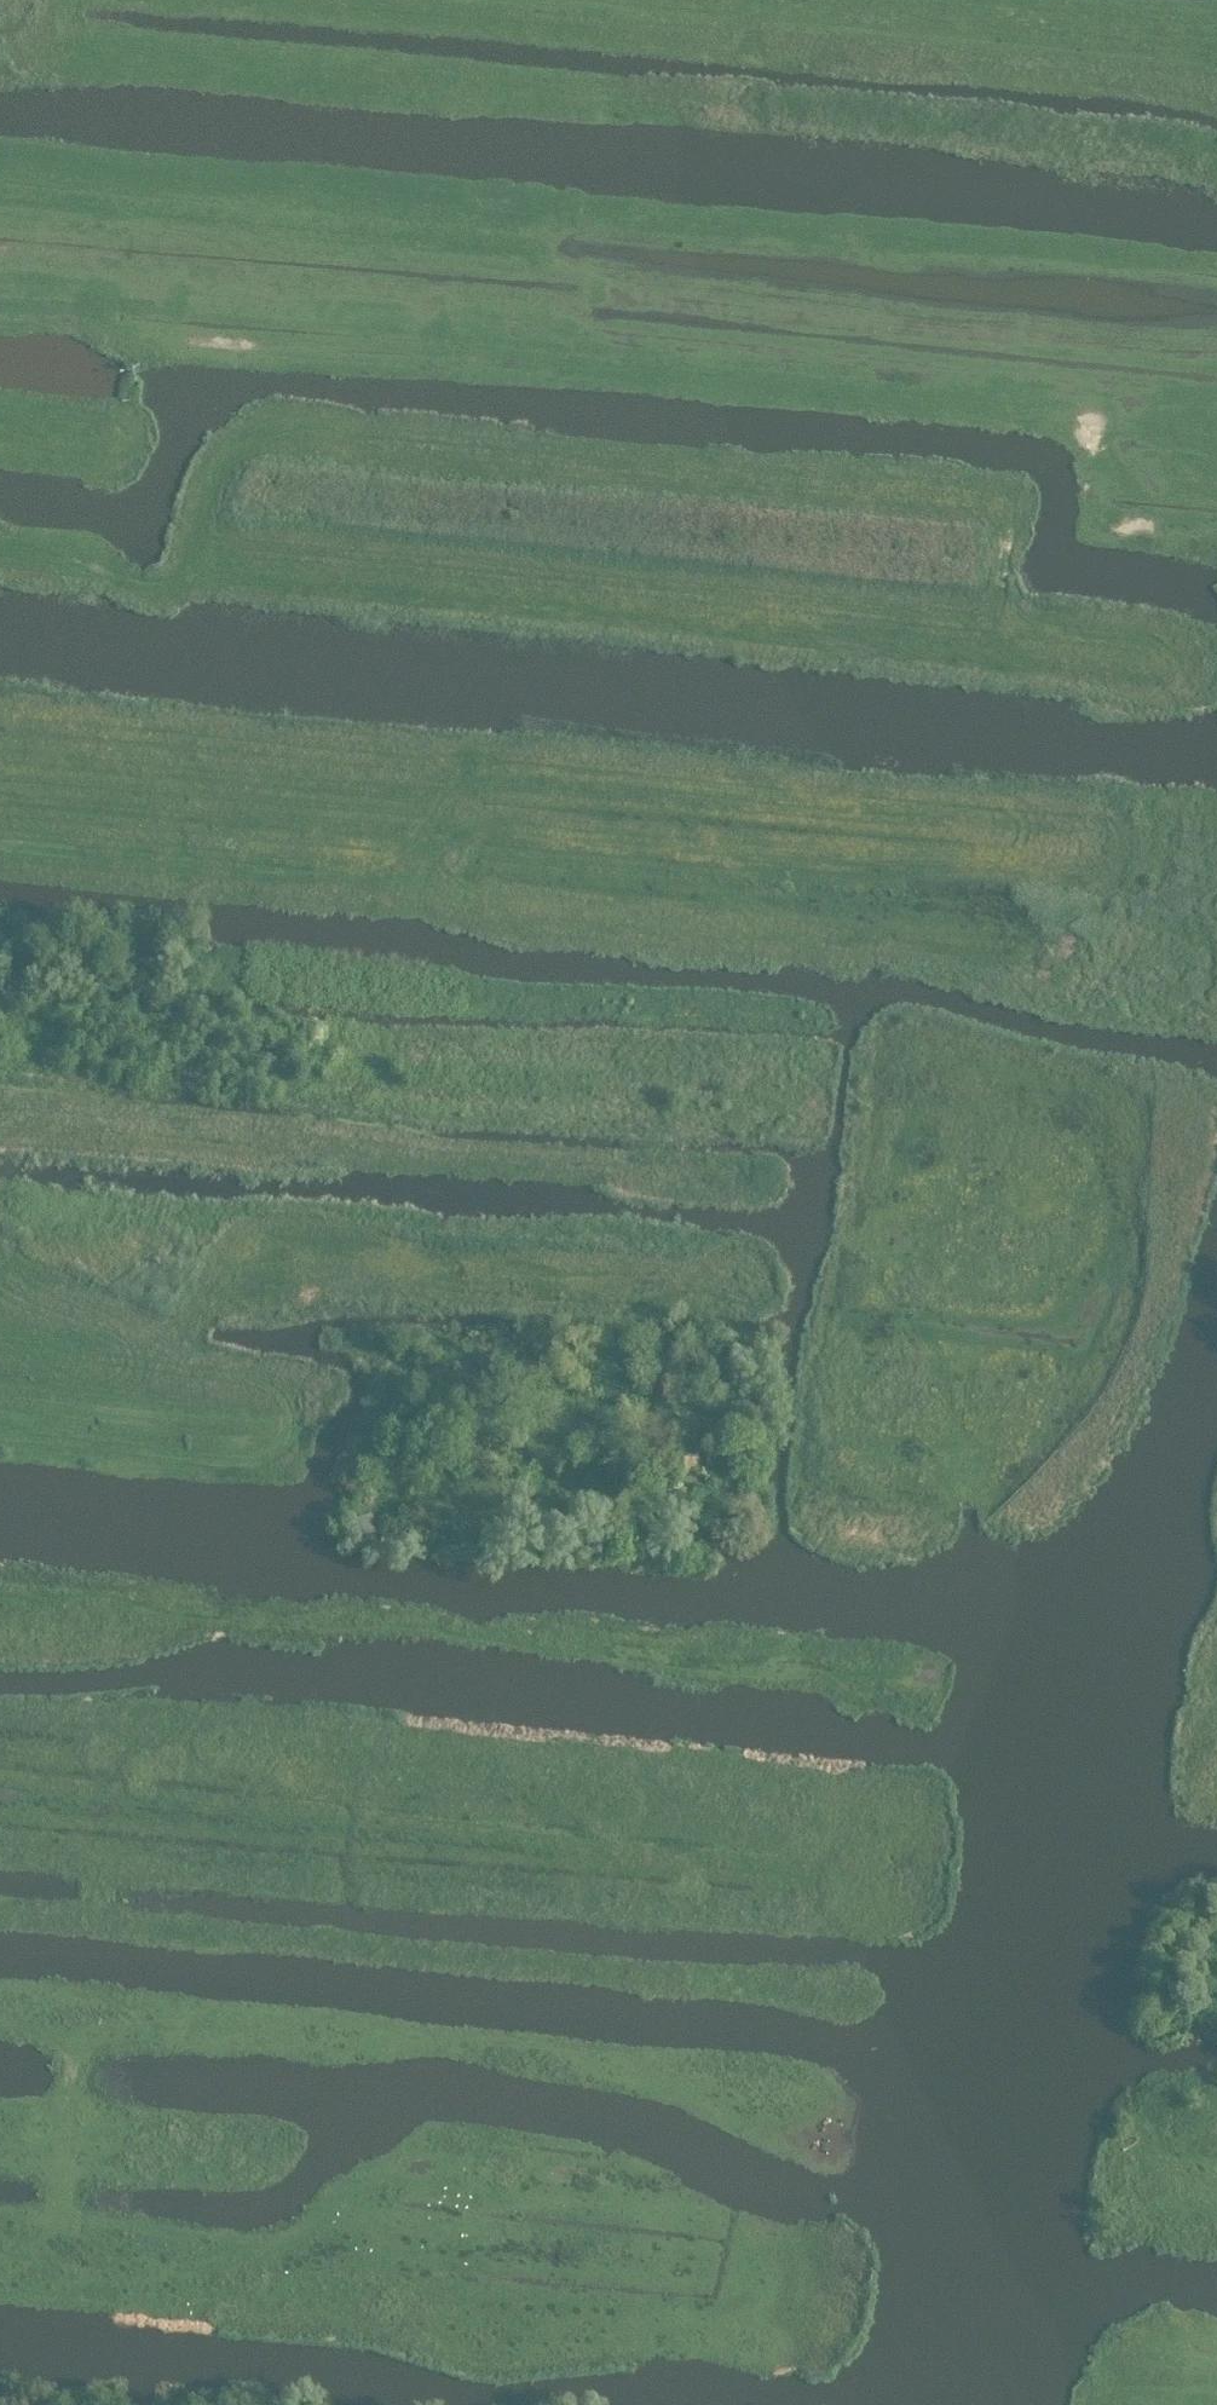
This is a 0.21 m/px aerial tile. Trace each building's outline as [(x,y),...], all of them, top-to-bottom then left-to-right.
[(700,1476),(686,1475),(686,1487),(700,1488),(700,1476)]
